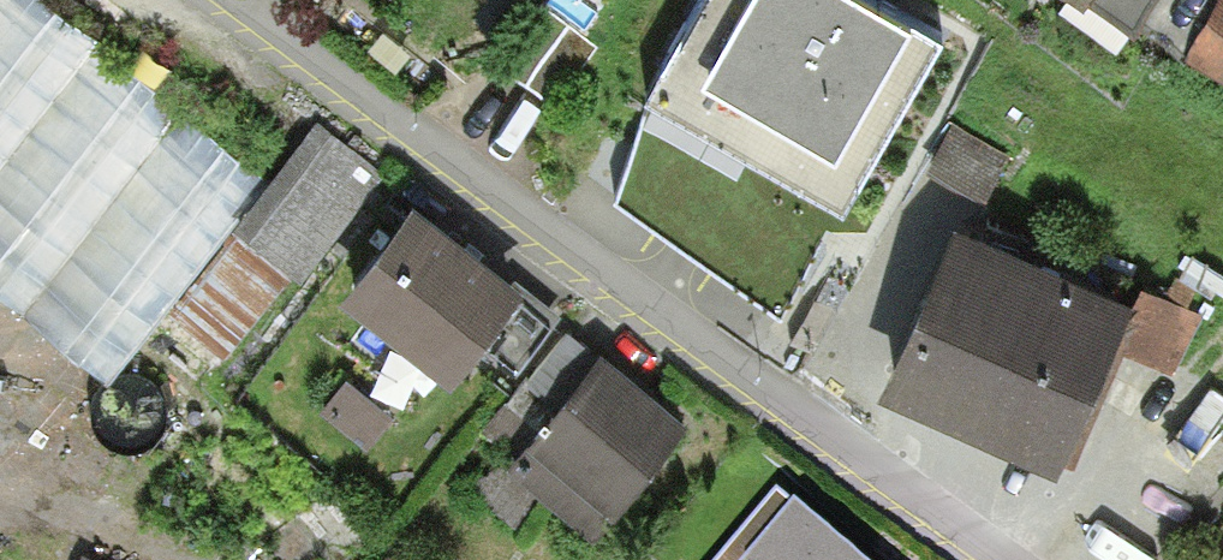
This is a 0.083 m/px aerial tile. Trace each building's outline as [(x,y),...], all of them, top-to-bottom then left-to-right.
[(99,385),(246,172),(27,0),(0,0),(0,303),(99,385)] [(640,100),(836,209),(940,20),(904,0),(696,0),(640,100)] [(1130,0),(1098,0),(1119,15),(1130,0)] [(1222,76),(1222,0),(1210,0),(1180,51),(1222,76)] [(178,298),(235,346),(387,167),(329,119),(178,298)] [(405,180),(336,265),(438,347),(507,262),(405,180)] [(1053,444),(1128,282),(960,205),(885,367),(1053,444)] [(485,320),(520,349),(557,303),(522,275),(485,320)] [(550,476),(589,506),(669,402),(564,321),(483,424),(516,449),(485,487),(521,514),(550,476)] [(355,372),(331,404),(377,439),(401,407),(355,372)] [(773,493),(717,559),(854,559),(773,493)] [(410,546),(390,559),(420,559),(410,546)]
